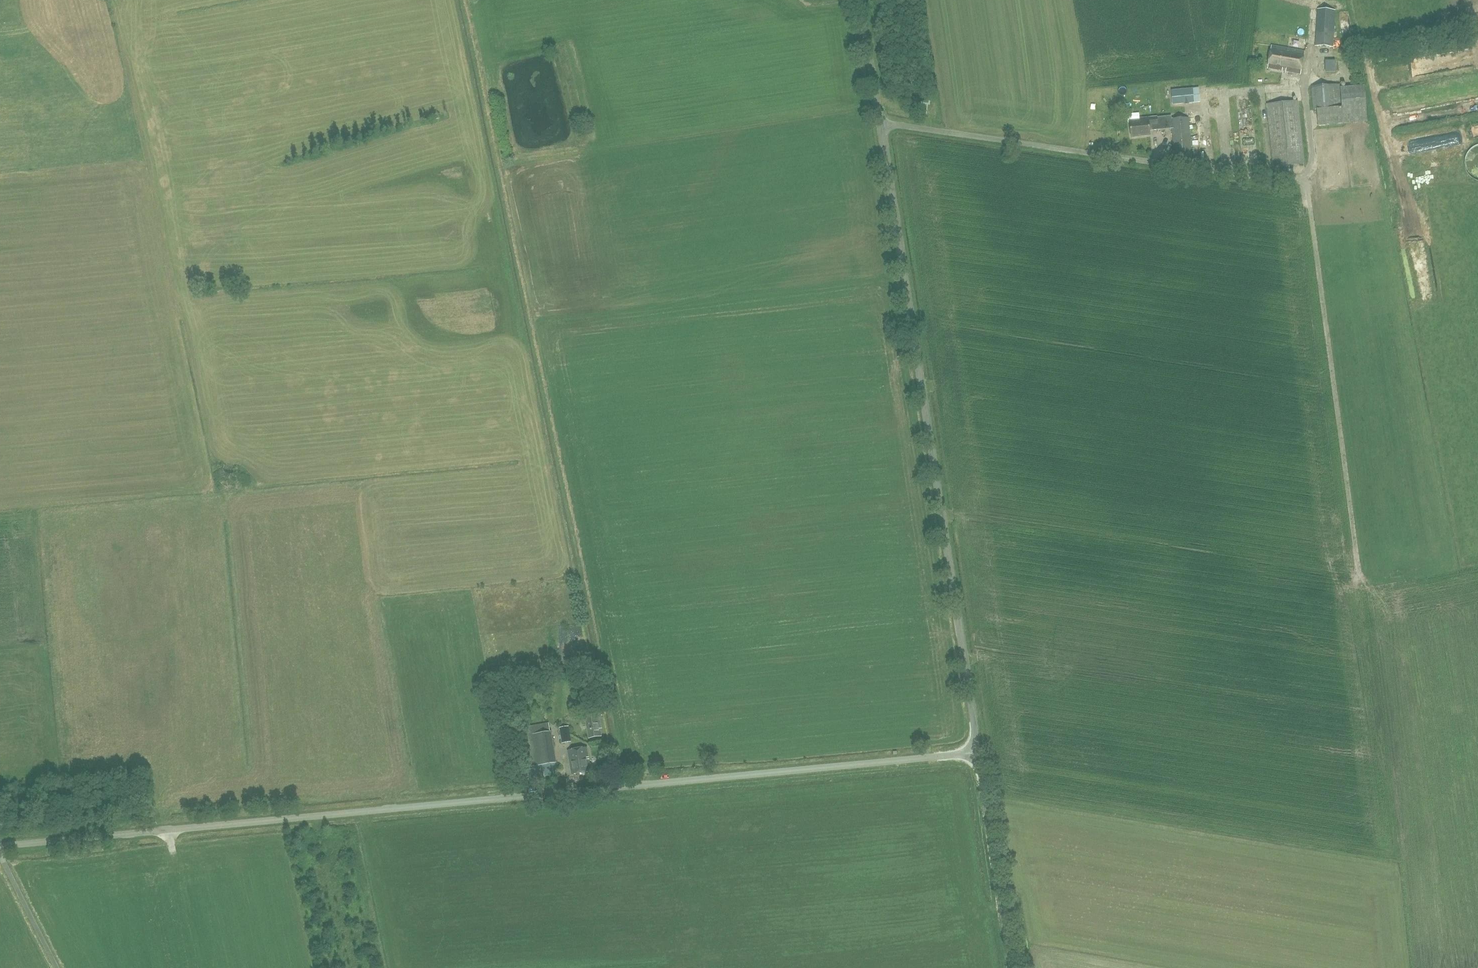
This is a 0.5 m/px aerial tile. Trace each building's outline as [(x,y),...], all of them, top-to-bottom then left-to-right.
[(1337,30),(1337,21),(1334,21),(1335,10),(1317,8),(1314,44),(1332,46),(1334,29),(1337,30)] [(1304,50),(1271,45),(1267,68),(1300,74),(1304,50)] [(1340,87),(1340,83),(1311,85),(1312,109),(1317,108),(1318,124),(1367,120),(1364,85),(1340,87)] [(1189,104),(1200,103),(1198,89),(1172,91),(1173,105),(1185,104),(1185,105),(1189,104)] [(1272,166),(1305,163),(1298,100),(1266,103),(1272,166)] [(1243,126),(1253,125),(1252,108),(1242,108),(1243,126)] [(1172,127),(1172,128),(1175,158),(1192,157),(1188,118),(1170,119),(1170,116),(1162,117),(1163,128),(1172,127)] [(1150,130),(1172,128),(1172,127),(1163,128),(1162,117),(1146,118),(1146,121),(1130,122),(1131,137),(1150,135),(1150,130)] [(1469,127),(1472,137),(1477,135),(1477,124),(1469,127)] [(600,713),(585,716),(589,738),(601,736),(600,728),(602,728),(600,713)] [(557,774),(549,724),(527,727),(533,769),(530,769),(530,765),(520,766),(521,771),(511,772),(513,781),(557,774)] [(561,743),(570,741),(569,726),(560,727),(561,743)] [(572,774),(590,771),(586,747),(568,750),(572,774)]
